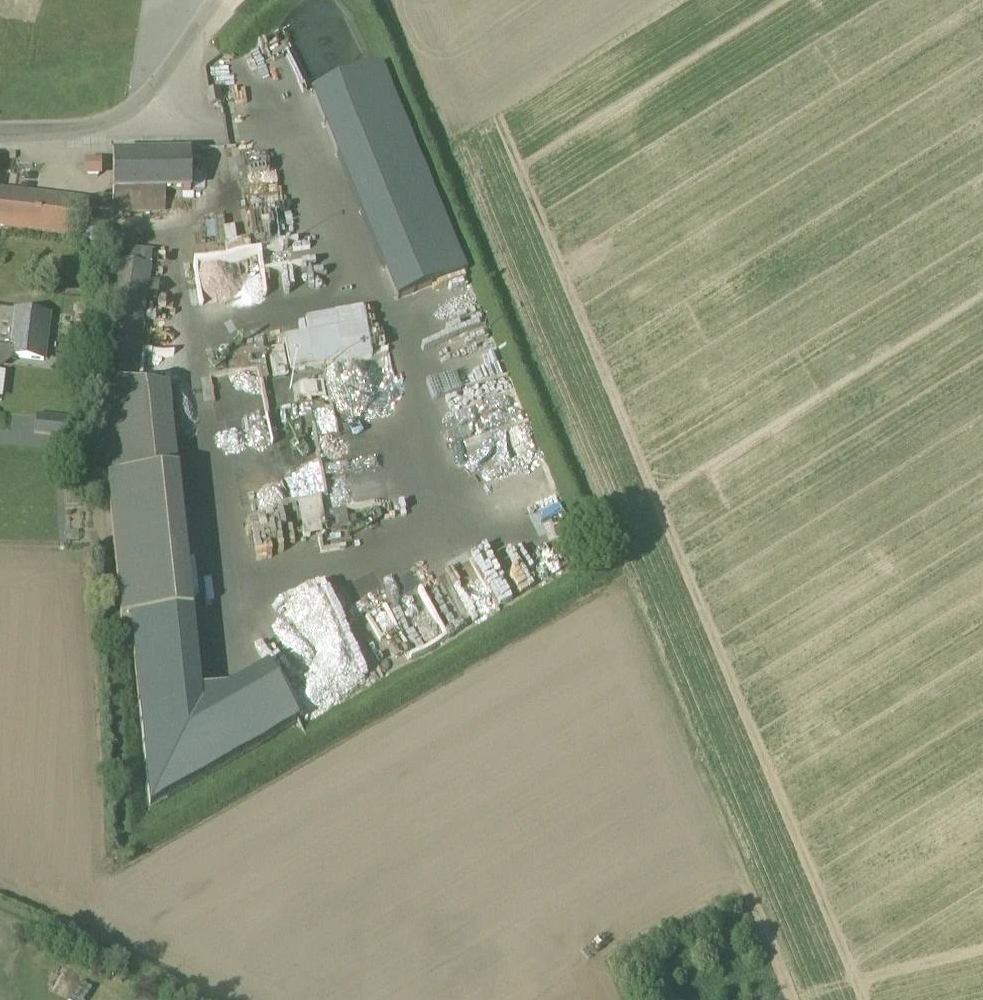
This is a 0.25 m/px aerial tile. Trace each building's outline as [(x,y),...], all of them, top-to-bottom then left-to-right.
[(392,62),(318,89),(394,300),(469,273),(392,62)] [(113,213),(164,212),(164,191),(190,191),(190,157),(113,158),(113,213)] [(85,175),(100,174),(100,162),(85,162),(85,175)] [(87,221),(90,201),(0,190),(0,227),(85,238),(87,221)] [(284,267),(281,247),(264,250),(267,270),(284,267)] [(197,281),(221,280),(220,254),(195,255),(197,281)] [(137,381),(152,267),(114,262),(110,294),(98,293),(94,319),(106,321),(99,377),(112,379),(97,378),(122,621),(193,614),(169,384),(137,381)] [(51,315),(14,311),(0,309),(0,370),(12,361),(12,358),(46,362),(51,315)] [(371,355),(367,312),(314,317),(318,360),(371,355)] [(280,347),(268,348),(270,374),(315,370),(311,327),(279,330),(280,347)] [(233,352),(235,370),(211,373),(219,426),(263,420),(257,380),(269,378),(265,348),(233,352)] [(295,402),(328,398),(326,380),(293,384),(295,402)] [(319,462),(299,462),(299,475),(319,474),(319,462)]
